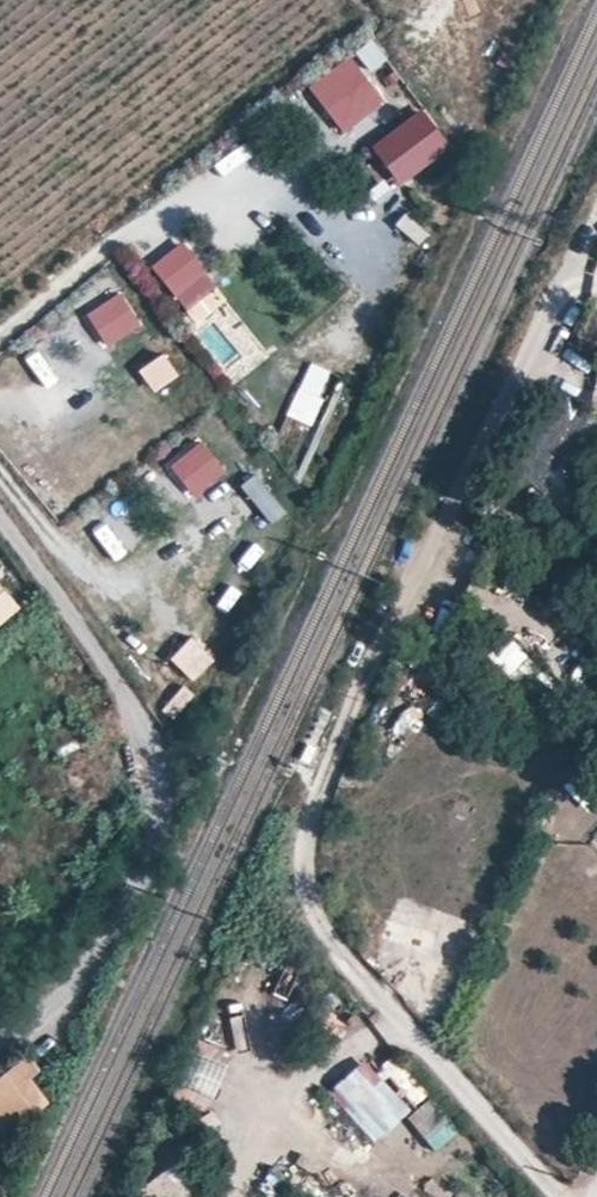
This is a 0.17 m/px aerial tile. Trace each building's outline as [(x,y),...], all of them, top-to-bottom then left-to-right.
[(374,39),(355,52),(370,74),(389,61),(374,39)] [(346,136),(389,101),(350,54),(307,88),(346,136)] [(424,107),(371,145),(400,186),(453,148),(424,107)] [(184,241),(152,266),(177,299),(210,274),(184,241)] [(215,286),(180,317),(195,334),(230,302),(215,286)] [(122,291),(84,316),(107,350),(145,324),(122,291)] [(157,393),(181,375),(165,352),(140,371),(157,393)] [(241,395),(265,421),(292,397),(267,371),(241,395)] [(204,438),(169,465),(194,498),(229,472),(204,438)] [(96,537),(117,567),(147,545),(125,515),(96,537)] [(569,523),(561,530),(565,536),(574,527),(569,523)] [(576,529),(568,537),(576,546),(584,537),(576,529)] [(0,580),(0,626),(22,609),(0,580)] [(369,626),(362,637),(371,642),(375,629),(369,626)] [(521,680),(536,651),(499,632),(484,661),(521,680)] [(195,683),(217,657),(192,636),(170,661),(195,683)] [(174,719),(196,695),(184,685),(163,708),(174,719)] [(401,708),(391,730),(410,739),(421,717),(401,708)] [(252,999),(238,994),(226,1025),(240,1031),(252,999)] [(0,1079),(0,1134),(4,1139),(48,1106),(31,1081),(40,1073),(28,1057),(0,1079)] [(383,1137),(415,1105),(368,1058),(336,1090),(383,1137)] [(21,1175),(0,1165),(0,1179),(10,1184),(17,1186),(21,1175)]
